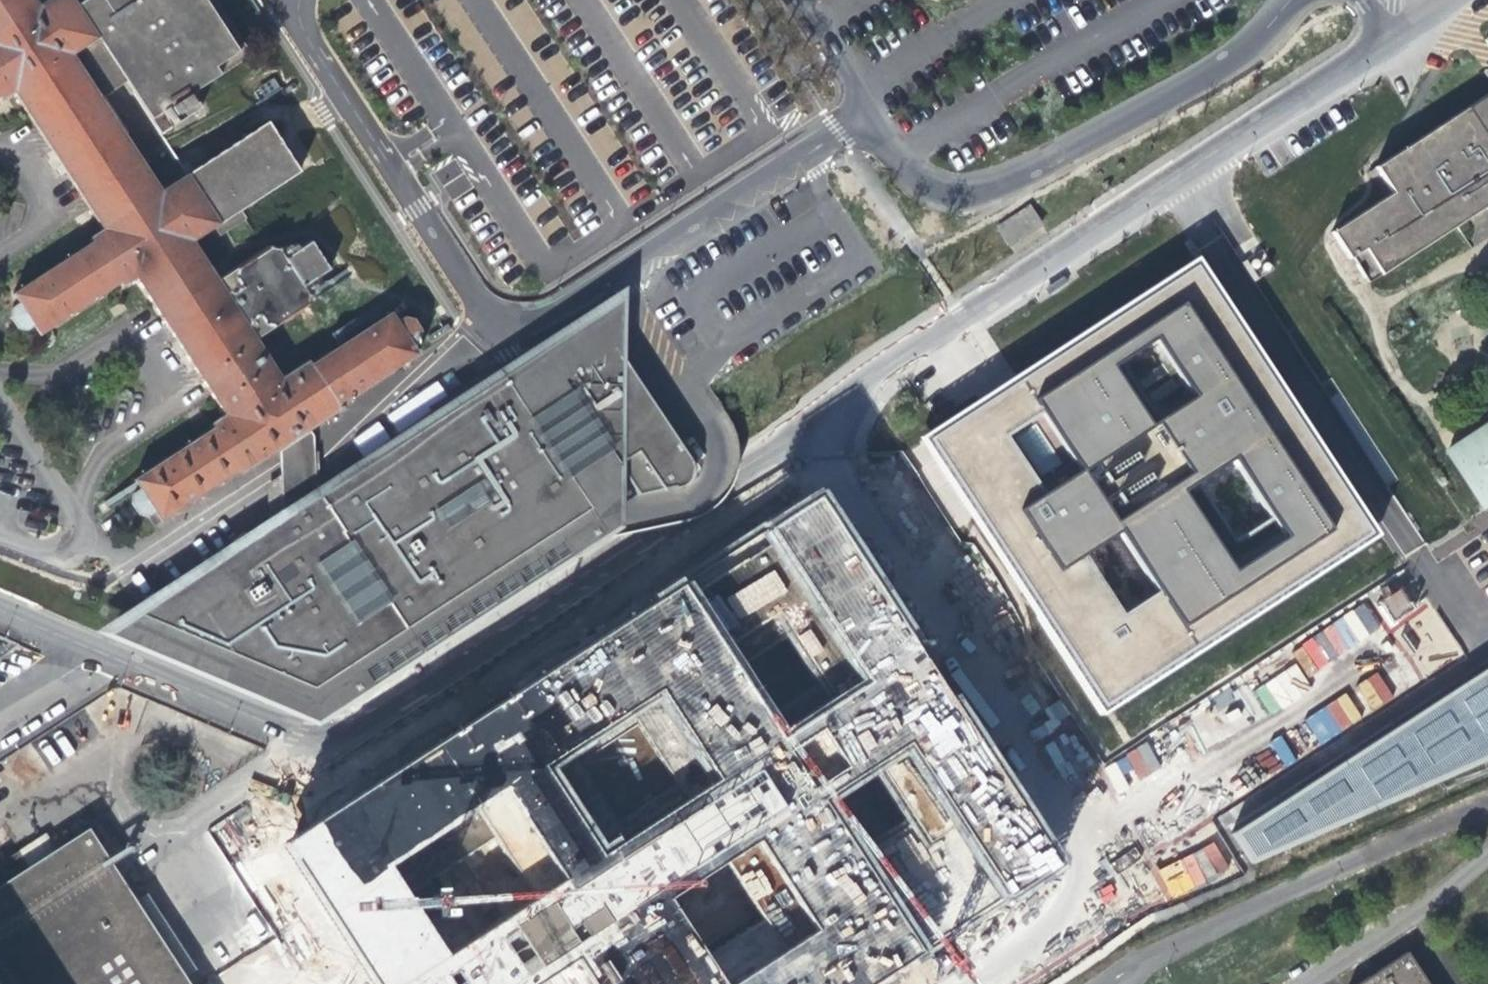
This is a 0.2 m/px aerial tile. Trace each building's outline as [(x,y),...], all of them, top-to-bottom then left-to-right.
[(1,106),(15,97),(103,234),(89,242),(92,246),(11,298),(16,307),(10,311),(7,321),(17,334),(26,337),(33,332),(39,341),(119,288),(121,292),(135,283),(223,419),(210,428),(212,431),(131,484),(137,492),(130,496),(128,505),(138,521),(149,523),(155,531),(240,475),(243,479),(277,456),(308,436),(340,415),(337,410),(415,360),(409,351),(417,347),(420,335),(413,325),(403,325),(396,329),(390,320),(311,370),(308,365),(280,383),(255,344),(309,309),(310,301),(308,298),(318,292),(313,285),(329,274),(310,246),(299,254),(297,250),(292,252),(290,250),(281,255),(279,251),(270,251),(217,285),(192,246),(221,227),(240,216),(299,177),(266,125),(187,176),(160,136),(200,110),(190,95),(250,57),(213,0),(0,0),(0,105),(1,106)] [(1384,272),(1487,205),(1487,95),(1377,167),(1393,192),(1334,231),(1352,258),(1356,255),(1368,248),(1384,272)] [(245,223),(240,216),(221,227),(226,235),(245,223)] [(999,241),(1012,258),(1044,236),(1032,219),(999,241)] [(1372,280),(1384,272),(1368,248),(1356,255),(1372,280)] [(1101,715),(1376,538),(1197,260),(922,437),(1101,715)] [(520,363),(501,376),(513,395),(553,369),(549,362),(575,328),(580,324),(585,323),(589,324),(595,325),(601,329),(606,335),(626,366),(629,291),(520,363)] [(620,472),(636,495),(679,485),(685,480),(687,475),(688,468),(688,461),(680,450),(626,366),(606,335),(601,329),(595,325),(589,324),(585,323),(580,324),(575,328),(549,362),(553,369),(513,395),(501,376),(314,498),(286,517),(269,528),(109,631),(318,719),(604,534),(574,488),(615,464),(620,472)] [(438,381),(447,393),(458,385),(450,373),(438,381)] [(1481,507),(1487,502),(1487,424),(1445,452),(1481,507)] [(308,436),(277,456),(279,476),(282,510),(286,517),(314,498),(311,441),(308,436)] [(620,507),(620,472),(615,464),(574,488),(604,534),(620,524),(620,507)] [(282,510),(279,476),(266,484),(269,528),(286,517),(282,510)] [(943,952),(840,794),(905,753),(1000,900),(1065,859),(826,490),(768,528),(869,685),(790,736),(688,580),(279,843),(370,983),(543,983),(583,958),(599,983),(893,983),(943,952)] [(736,622),(787,591),(774,569),(723,600),(736,622)] [(1255,690),(1269,713),(1310,687),(1295,664),(1255,690)] [(1231,833),(1251,865),(1487,761),(1487,666),(1231,833)] [(1379,672),(1355,686),(1371,712),(1394,697),(1379,672)] [(86,830),(0,886),(0,983),(187,983),(86,830)] [(1415,958),(1376,983),(1432,983),(1415,958)]
